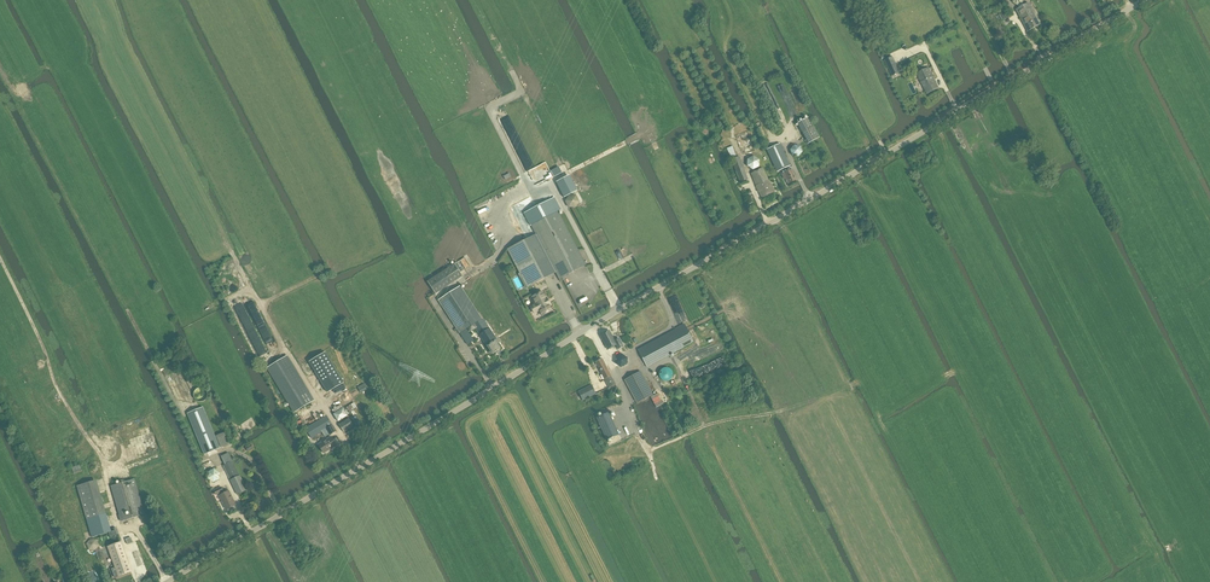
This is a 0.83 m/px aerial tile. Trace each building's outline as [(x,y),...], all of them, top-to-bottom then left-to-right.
[(1027,32),(1040,25),(1028,3),(1016,10),(1027,32)] [(892,57),(885,60),(892,76),(900,73),(892,57)] [(927,94),(938,88),(928,68),(917,74),(927,94)] [(807,145),(820,137),(808,117),(797,123),(807,140),(805,141),(807,145)] [(777,172),(790,166),(780,144),(767,150),(777,172)] [(739,157),(737,158),(732,147),(727,149),(731,160),(740,182),(748,179),(739,157)] [(771,184),(770,185),(763,168),(751,174),(762,198),(775,192),(771,184)] [(797,180),(792,170),(783,174),(785,180),(786,179),(788,184),(797,180)] [(574,193),(566,177),(556,182),(564,198),(574,193)] [(536,234),(509,249),(529,287),(556,272),(559,279),(586,265),(558,212),(561,210),(554,197),(523,214),(530,226),(531,226),(536,234)] [(435,293),(463,276),(455,264),(428,281),(435,293)] [(459,287),(439,300),(460,333),(481,320),(459,287)] [(547,298),(546,299),(542,292),(532,297),(536,304),(531,307),(534,313),(539,310),(542,316),(552,311),(549,305),(550,305),(547,298)] [(481,320),(473,325),(480,335),(485,343),(492,354),(496,352),(496,353),(497,353),(499,352),(499,351),(499,350),(500,349),(493,338),(494,337),(489,329),(482,319),(481,320)] [(647,367),(683,348),(693,342),(684,324),(674,329),(675,330),(638,350),(647,367)] [(614,341),(609,331),(600,336),(608,350),(616,345),(618,349),(623,346),(619,339),(614,341)] [(327,393),(343,383),(325,353),(309,362),(327,393)] [(627,364),(627,358),(622,354),(616,357),(616,364),(621,367),(627,364)] [(267,368),(294,413),(314,401),(287,356),(267,368)] [(609,388),(616,384),(602,359),(596,362),(609,388)] [(673,376),(673,374),(672,372),(672,371),(671,370),(669,369),(668,368),(666,368),(664,368),(663,368),(661,369),(660,370),(659,372),(659,373),(658,375),(659,377),(659,378),(660,380),(661,381),(663,381),(664,382),(666,382),(668,382),(669,381),(671,380),(672,379),(672,377),(673,376)] [(637,404),(654,395),(640,371),(624,380),(637,404)] [(583,400),(596,394),(592,385),(578,392),(583,400)] [(208,395),(208,393),(208,392),(207,390),(207,389),(206,387),(204,387),(203,386),(201,386),(200,386),(198,386),(197,387),(195,388),(194,389),(194,391),(193,392),(193,394),(194,395),(194,397),(195,398),(196,399),(198,400),(199,400),(201,401),(203,400),(204,400),(205,399),(207,398),(207,396),(208,395)] [(359,419),(356,414),(355,414),(353,411),(357,409),(354,403),(346,408),(349,413),(351,412),(353,416),(351,417),(356,426),(361,423),(359,419)] [(205,454),(220,447),(203,407),(187,413),(205,454)] [(338,422),(348,416),(343,408),(333,414),(338,422)] [(606,440),(619,435),(609,412),(597,418),(606,440)] [(327,416),(305,428),(311,438),(321,432),(325,437),(329,435),(330,436),(336,432),(333,426),(327,416)] [(344,432),(354,426),(349,418),(339,424),(344,432)] [(221,447),(230,443),(225,432),(217,436),(221,447)] [(324,453),(336,446),(331,437),(318,445),(324,453)] [(247,490),(232,461),(229,453),(221,457),(225,465),(223,466),(238,495),(247,490)] [(121,521),(144,514),(134,479),(111,486),(121,521)] [(109,533),(104,515),(94,481),(77,486),(87,520),(92,537),(109,533)] [(235,505),(236,505),(229,491),(222,494),(221,492),(223,491),(221,487),(214,491),(216,495),(218,493),(219,496),(226,510),(232,507),(233,507),(235,506),(235,505)] [(99,546),(97,540),(91,539),(87,544),(89,550),(95,551),(99,546)] [(131,571),(120,542),(110,546),(114,557),(112,557),(115,567),(112,569),(115,577),(119,576),(131,571)] [(72,580),(68,569),(63,571),(64,573),(60,575),(61,577),(58,578),(59,580),(57,581),(55,577),(52,578),(54,581),(67,581),(72,580)]
